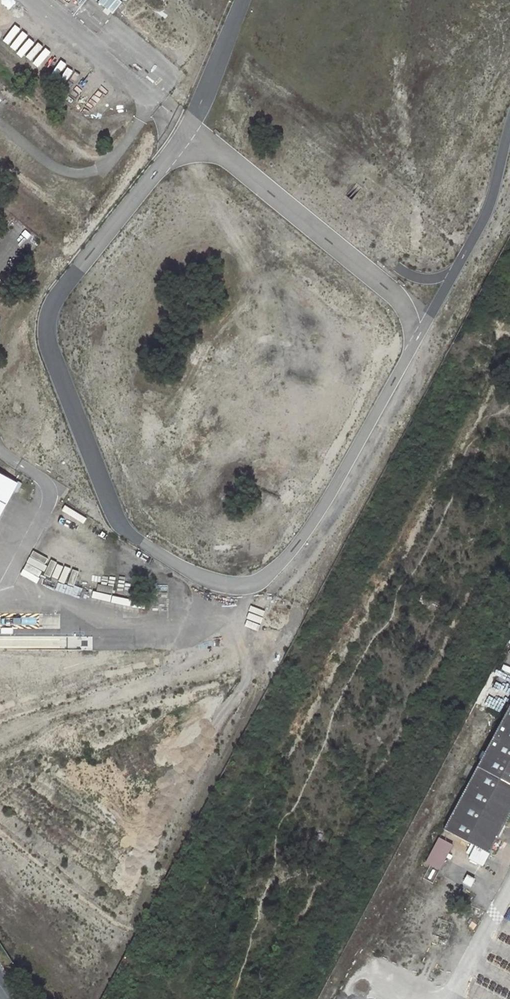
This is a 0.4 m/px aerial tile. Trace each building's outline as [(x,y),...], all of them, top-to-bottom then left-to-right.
[(81,0),(61,0),(74,10),(81,0)] [(18,484),(0,475),(0,518),(18,484)] [(445,832),(475,848),(489,856),(509,817),(509,712),(445,832)] [(440,841),(428,865),(441,872),(454,848),(440,841)] [(489,856),(475,848),(469,860),(483,868),(489,856)]
